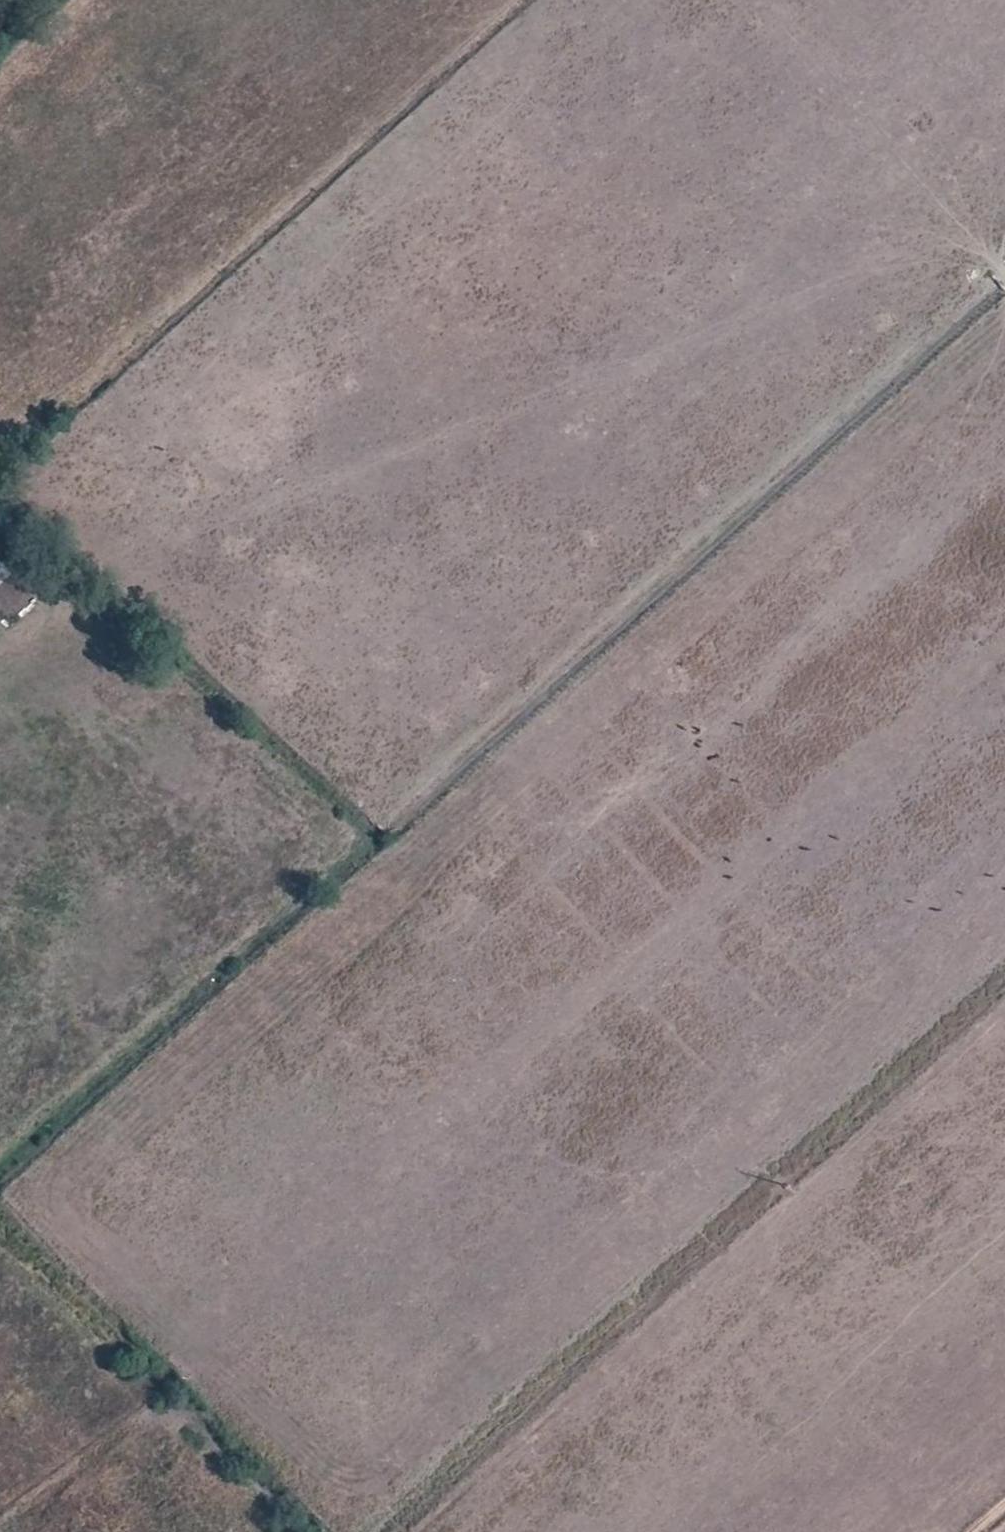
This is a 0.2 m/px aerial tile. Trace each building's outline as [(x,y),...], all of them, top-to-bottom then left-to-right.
[(11,574),(0,563),(0,584),(11,574)]
